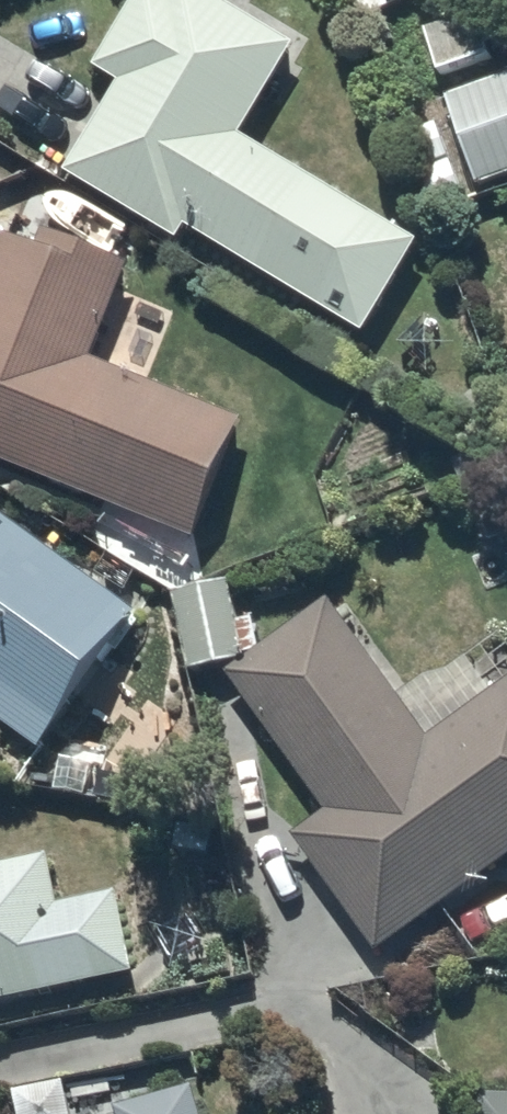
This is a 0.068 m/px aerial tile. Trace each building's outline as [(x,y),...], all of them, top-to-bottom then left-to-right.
[(244,127),(296,37),(232,0),(133,0),(95,60),(121,75),(71,169),(183,234),(190,222),(369,326),(422,235),(244,127)] [(476,7),(427,25),(441,66),(491,48),(476,7)] [(449,89),(479,179),(506,170),(506,69),(449,89)] [(91,351),(130,259),(50,225),(44,240),(7,227),(0,245),(0,452),(194,530),(246,415),(91,351)] [(41,743),(137,605),(0,507),(0,714),(41,743)] [(229,572),(176,582),(191,665),(244,655),(229,572)] [(475,646),(436,673),(432,667),(399,691),(393,681),(399,677),(369,634),(363,639),(332,595),(230,667),(330,808),(296,830),(378,949),(506,854),(506,674),(499,680),(475,646)] [(134,965),(118,886),(60,897),(51,850),(0,860),(0,995),(134,965)] [(197,1079),(115,1101),(118,1113),(206,1113),(197,1079)] [(476,1083),(475,1113),(506,1113),(506,1085),(476,1083)]
